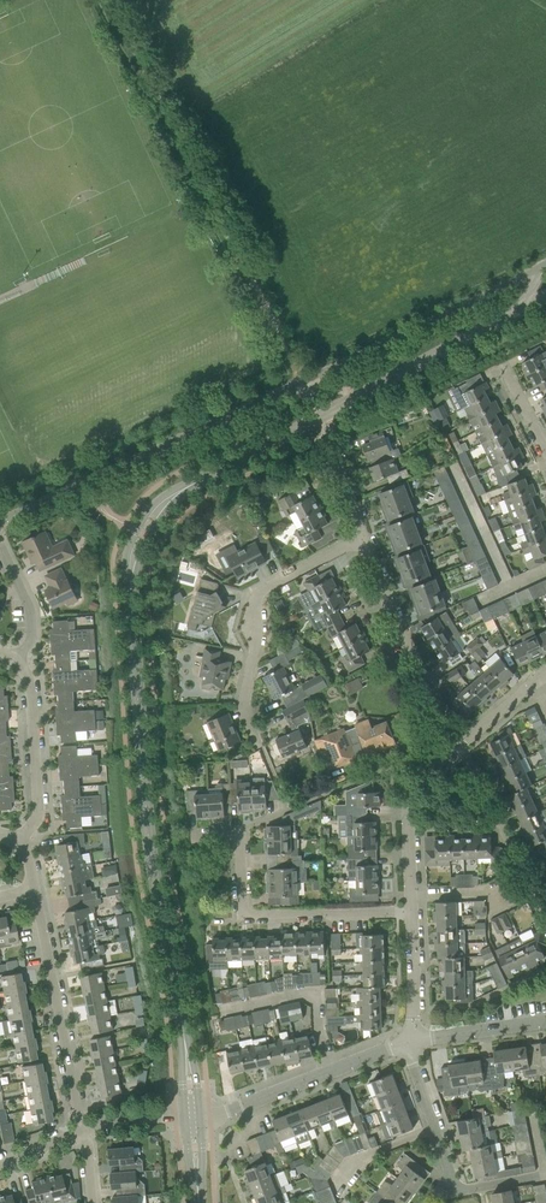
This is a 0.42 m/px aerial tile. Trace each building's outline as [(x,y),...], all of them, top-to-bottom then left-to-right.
[(544,352),(541,345),(528,352),(531,358),(523,363),(526,369),(522,370),(526,376),(545,366),(545,351),(544,352)] [(526,376),(528,382),(531,381),(535,387),(543,382),(545,389),(545,366),(526,376)] [(454,389),(457,397),(461,403),(464,409),(471,405),(487,397),(484,390),(489,388),(486,382),(471,389),(468,382),(454,389)] [(469,420),(498,406),(495,400),(490,403),(487,397),(471,405),(474,411),(467,415),(469,420)] [(433,408),(440,421),(448,416),(442,404),(433,408)] [(500,411),(498,406),(469,420),(472,425),(479,422),(482,428),(499,420),(496,414),(500,411)] [(481,443),(509,429),(507,424),(502,426),(499,420),(482,428),(485,435),(478,438),(481,443)] [(374,441),(363,446),(368,459),(377,456),(380,463),(393,458),(390,451),(393,450),(388,436),(394,434),(391,427),(372,435),(374,441)] [(512,435),(509,429),(481,443),(484,449),(491,445),(494,451),(511,443),(508,437),(512,435)] [(449,434),(453,443),(458,440),(454,432),(449,434)] [(460,445),(458,440),(453,443),(459,455),(464,452),(463,452),(465,451),(469,449),(465,442),(460,445)] [(493,467),(521,452),(518,447),(514,449),(511,443),(494,451),(497,458),(490,462),(493,467)] [(466,451),(463,452),(464,452),(459,455),(464,467),(471,463),(466,451)] [(524,458),(521,452),(493,467),(503,487),(507,485),(518,481),(521,479),(517,470),(522,467),(519,460),(524,458)] [(398,472),(393,458),(380,463),(370,467),(375,481),(390,475),(393,483),(409,477),(406,469),(398,472)] [(477,475),(471,463),(464,467),(470,479),(477,475)] [(481,484),(477,475),(470,479),(474,488),(481,484)] [(442,485),(451,481),(449,476),(448,476),(448,477),(440,481),(442,485)] [(525,478),(521,479),(518,481),(507,485),(510,492),(502,494),(504,500),(534,489),(532,483),(527,485),(525,478)] [(413,497),(407,480),(379,491),(381,497),(379,498),(382,508),(409,498),(413,497)] [(458,496),(451,481),(442,485),(444,489),(442,490),(447,501),(458,496)] [(536,495),(534,489),(504,500),(506,505),(514,503),(516,509),(534,503),(531,497),(536,495)] [(316,501),(313,495),(301,501),(296,491),(279,500),(287,516),(290,515),(293,523),(322,508),(318,501),(316,501)] [(465,511),(458,496),(447,501),(452,512),(454,511),(456,515),(465,511)] [(500,496),(488,500),(490,505),(502,501),(500,496)] [(415,514),(409,498),(382,508),(386,517),(388,516),(390,522),(391,523),(411,515),(415,514)] [(536,510),(534,503),(516,509),(519,516),(511,519),(513,524),(543,514),(541,508),(536,510)] [(492,514),(488,506),(483,508),(487,516),(492,514)] [(326,516),(322,508),(293,523),(297,530),(295,531),(298,537),(303,547),(321,538),(317,529),(328,524),(324,517),(326,516)] [(472,526),(465,511),(456,515),(458,520),(456,521),(461,531),(472,526)] [(545,520),(543,514),(513,524),(515,530),(523,527),(525,534),(543,528),(540,521),(545,520)] [(417,530),(411,515),(391,523),(390,522),(387,523),(389,529),(387,530),(391,540),(417,530)] [(490,524),(494,531),(501,529),(498,521),(490,524)] [(479,541),(476,536),(472,526),(461,531),(465,541),(468,541),(470,545),(479,541)] [(545,541),(545,534),(543,528),(525,534),(528,541),(520,544),(522,549),(545,541)] [(423,545),(417,530),(391,540),(394,549),(397,549),(399,554),(423,545)] [(74,555),(69,545),(67,540),(52,547),(45,532),(23,542),(29,554),(32,556),(34,559),(31,560),(33,564),(36,562),(40,570),(74,555)] [(194,537),(192,539),(192,540),(194,542),(196,547),(205,542),(208,541),(204,532),(202,533),(194,537)] [(266,537),(260,541),(267,554),(273,550),(266,537)] [(486,556),(479,541),(470,545),(472,550),(470,551),(475,561),(486,556)] [(522,549),(524,555),(532,552),(534,558),(526,561),(530,570),(544,563),(542,556),(545,555),(545,541),(522,549)] [(235,544),(224,549),(228,557),(234,570),(238,577),(253,569),(264,563),(266,563),(256,543),(239,552),(235,544)] [(423,545),(399,554),(395,555),(398,562),(395,563),(399,572),(426,562),(426,563),(430,561),(424,544),(423,545)] [(493,571),(490,566),(486,556),(475,561),(480,573),(482,572),(484,576),(493,571)] [(181,561),(179,569),(186,571),(188,563),(181,561)] [(430,575),(426,563),(426,562),(399,572),(403,582),(405,581),(407,587),(411,586),(410,585),(431,577),(430,575)] [(61,569),(57,571),(46,576),(50,584),(51,584),(52,587),(45,590),(53,608),(76,597),(68,580),(66,580),(61,569)] [(498,584),(495,576),(493,571),(484,576),(486,580),(484,581),(488,589),(498,584)] [(313,605),(342,590),(339,584),(336,586),(332,578),(322,582),(319,575),(304,583),(308,591),(306,592),(313,605)] [(434,576),(431,577),(410,585),(411,586),(413,592),(410,593),(414,602),(440,592),(434,576)] [(217,583),(204,580),(201,579),(188,629),(188,628),(196,630),(198,623),(211,627),(215,613),(226,607),(222,606),(223,603),(216,592),(218,585),(217,583)] [(541,582),(528,588),(534,599),(545,594),(545,593),(541,582)] [(534,599),(528,588),(516,593),(521,605),(534,599)] [(337,610),(346,605),(342,597),(345,595),(342,590),(313,605),(317,614),(320,613),(326,625),(327,627),(341,619),(341,617),(337,610)] [(446,609),(440,592),(414,602),(417,612),(420,611),(423,620),(446,609)] [(521,605),(516,593),(503,599),(509,611),(521,605)] [(471,613),(479,609),(473,598),(461,603),(465,612),(469,610),(471,613)] [(509,611),(503,599),(487,607),(493,619),(509,611)] [(487,607),(479,610),(482,615),(485,622),(493,619),(487,607)] [(425,641),(453,624),(446,612),(421,628),(425,635),(422,637),(425,641)] [(365,636),(365,634),(363,630),(360,632),(355,623),(346,628),(341,619),(327,627),(332,637),(337,635),(344,647),(365,636)] [(50,629),(50,634),(51,642),(95,639),(94,629),(69,630),(68,620),(53,621),(53,629),(50,629)] [(436,651),(460,636),(461,635),(453,624),(425,641),(428,646),(431,645),(436,651)] [(544,654),(536,636),(533,630),(521,636),(524,642),(532,660),(544,654)] [(536,636),(544,654),(545,653),(545,631),(536,636)] [(368,641),(365,636),(344,647),(348,655),(343,657),(345,662),(349,670),(364,663),(360,655),(370,651),(365,643),(368,641)] [(459,653),(464,649),(464,648),(464,647),(464,646),(465,646),(466,645),(460,636),(436,651),(440,658),(437,660),(440,665),(459,653)] [(479,647),(483,643),(485,642),(482,637),(479,639),(478,637),(467,647),(472,653),(475,650),(479,647)] [(292,638),(280,645),(280,646),(284,653),(300,645),(298,640),(292,638)] [(95,649),(95,639),(51,642),(51,655),(55,655),(55,662),(71,661),(70,651),(95,649)] [(532,660),(524,642),(511,648),(519,666),(532,660)] [(485,655),(479,647),(475,650),(482,658),(485,655)] [(228,679),(232,662),(219,659),(220,651),(209,649),(205,648),(199,677),(204,678),(201,688),(210,690),(210,687),(212,687),(223,690),(226,679),(228,679)] [(482,658),(475,650),(472,653),(478,661),(482,658)] [(283,667),(289,664),(284,653),(269,661),(275,671),(263,677),(274,700),(285,694),(295,689),(283,667)] [(514,674),(506,665),(501,659),(490,668),(505,685),(509,682),(507,679),(514,674)] [(72,671),(71,661),(55,662),(56,669),(52,669),(53,682),(97,679),(97,669),(72,671)] [(505,685),(490,668),(485,673),(475,661),(470,665),(471,666),(474,671),(480,677),(492,692),(498,687),(500,689),(505,685)] [(466,673),(461,665),(456,668),(461,675),(461,676),(466,673)] [(461,675),(456,668),(445,675),(451,683),(461,676),(461,675)] [(302,685),(308,697),(327,687),(321,675),(302,685)] [(492,692),(480,677),(469,686),(484,703),(488,699),(486,697),(492,692)] [(98,689),(97,679),(53,682),(54,695),(58,695),(58,702),(74,701),(73,691),(98,689)] [(484,703),(469,686),(454,699),(463,710),(468,706),(471,710),(477,705),(479,707),(484,703)] [(310,722),(309,710),(304,699),(293,705),(282,710),(288,721),(293,732),(276,739),(283,757),(294,753),(307,747),(297,724),(303,722),(310,722)] [(74,711),(74,701),(58,702),(59,710),(55,710),(56,723),(95,720),(95,710),(74,711)] [(535,707),(525,711),(527,716),(537,711),(535,707)] [(8,708),(0,709),(0,729),(5,728),(5,721),(8,721),(8,708)] [(228,714),(217,719),(208,722),(219,750),(240,742),(228,714)] [(543,724),(541,719),(532,723),(534,728),(543,724)] [(95,720),(56,723),(57,736),(61,735),(61,743),(77,742),(87,741),(86,731),(96,730),(95,720)] [(367,721),(356,725),(357,727),(345,732),(344,728),(314,740),(327,771),(334,768),(356,759),(356,757),(366,753),(367,755),(395,744),(387,722),(371,729),(367,721)] [(515,747),(509,735),(513,733),(510,727),(497,734),(500,739),(490,743),(494,751),(491,752),(493,757),(515,747)] [(5,728),(0,729),(0,749),(10,748),(9,735),(6,736),(5,728)] [(58,755),(59,768),(99,765),(98,755),(77,756),(77,746),(61,747),(62,754),(58,755)] [(520,760),(515,747),(493,757),(496,762),(499,761),(502,768),(520,760)] [(10,748),(0,749),(0,769),(8,769),(8,761),(11,761),(10,748)] [(526,772),(520,760),(502,768),(506,775),(503,777),(505,782),(526,772)] [(99,775),(99,765),(59,768),(60,780),(64,780),(64,787),(80,786),(79,776),(99,775)] [(8,769),(0,769),(0,790),(13,789),(12,776),(9,776),(8,769)] [(532,785),(526,772),(505,782),(508,787),(510,786),(514,793),(527,787),(527,788),(532,785)] [(280,799),(272,780),(251,782),(251,787),(253,810),(267,809),(266,800),(280,799)] [(253,810),(251,787),(251,782),(229,783),(231,803),(238,802),(239,811),(241,811),(241,813),(251,813),(251,810),(253,810)] [(231,803),(229,783),(222,784),(222,783),(217,783),(215,786),(215,788),(208,789),(209,794),(210,818),(224,817),(223,803),(231,803)] [(336,807),(337,816),(346,815),(366,814),(366,807),(380,806),(379,792),(372,792),(372,785),(369,783),(347,792),(347,793),(349,792),(349,807),(336,807)] [(80,796),(80,786),(64,787),(65,795),(61,795),(62,808),(101,805),(100,795),(80,796)] [(533,800),(527,788),(527,787),(514,793),(508,795),(512,803),(509,804),(512,810),(533,800)] [(13,789),(0,790),(0,810),(11,810),(10,802),(14,802),(13,789)] [(210,818),(209,794),(200,795),(200,790),(186,791),(188,810),(196,810),(196,819),(210,818)] [(539,812),(533,800),(512,810),(514,815),(517,814),(520,821),(539,812)] [(101,805),(62,808),(63,821),(66,821),(67,828),(71,828),(71,830),(71,831),(83,830),(82,827),(82,817),(102,815),(101,805)] [(545,824),(545,809),(539,812),(520,821),(524,828),(521,829),(523,835),(545,824)] [(295,839),(295,820),(300,818),(297,810),(282,816),(283,825),(267,826),(267,829),(264,829),(265,838),(267,838),(267,840),(295,839)] [(376,836),(376,822),(363,822),(363,815),(366,815),(366,814),(346,815),(347,836),(352,836),(376,836)] [(523,835),(526,840),(529,839),(532,846),(537,844),(540,851),(545,848),(545,824),(523,835)] [(85,846),(85,841),(84,833),(64,834),(64,844),(57,845),(59,852),(56,853),(57,859),(80,854),(78,847),(83,847),(85,846)] [(501,847),(499,847),(491,847),(491,838),(482,838),(482,834),(476,835),(477,858),(491,857),(491,863),(499,862),(499,859),(507,859),(501,847)] [(477,858),(476,835),(471,835),(471,838),(463,839),(464,859),(477,858)] [(377,850),(376,836),(352,836),(347,836),(348,859),(363,858),(363,850),(377,850)] [(450,859),(449,836),(443,836),(443,839),(435,840),(435,849),(425,850),(425,866),(437,865),(450,865),(450,859)] [(464,859),(463,839),(454,839),(454,836),(449,836),(450,859),(464,859)] [(110,849),(109,839),(102,840),(104,849),(106,849),(110,849)] [(296,861),(296,848),(295,839),(267,840),(267,843),(265,843),(265,852),(268,852),(268,854),(280,854),(281,861),(296,861)] [(81,862),(80,854),(57,859),(58,865),(61,864),(62,871),(86,866),(85,861),(81,862)] [(363,865),(363,858),(348,859),(348,872),(354,872),(354,880),(378,879),(377,865),(363,865)] [(297,873),(297,869),(304,868),(304,860),(296,861),(281,861),(281,868),(268,869),(269,874),(266,874),(267,883),(297,882),(297,873)] [(92,865),(86,866),(62,871),(63,878),(61,878),(62,884),(85,880),(94,878),(92,865)] [(379,893),(378,879),(354,880),(354,888),(349,889),(350,902),(365,901),(364,894),(379,893)] [(86,887),(85,880),(62,884),(63,890),(66,889),(67,897),(80,894),(81,902),(96,899),(98,898),(97,890),(91,892),(90,886),(86,887)] [(298,904),(298,892),(297,882),(267,883),(267,892),(269,892),(270,897),(278,897),(279,905),(298,904)] [(122,894),(121,885),(105,888),(107,896),(122,894)] [(95,913),(94,907),(97,906),(96,899),(81,902),(82,909),(65,912),(67,919),(64,920),(65,926),(88,921),(87,914),(95,913)] [(486,906),(484,906),(484,901),(474,901),(474,906),(473,906),(474,915),(487,914),(486,906)] [(456,916),(456,902),(436,902),(437,911),(433,911),(434,917),(456,916)] [(511,927),(505,914),(505,913),(497,917),(504,931),(511,927)] [(127,922),(125,914),(119,915),(121,924),(127,922)] [(6,920),(6,916),(0,917),(0,938),(3,937),(5,945),(18,942),(14,918),(6,920)] [(457,930),(456,916),(434,917),(434,922),(437,922),(437,930),(457,930)] [(504,931),(497,917),(490,920),(497,934),(504,931)] [(105,931),(104,925),(97,927),(96,920),(88,921),(65,926),(67,931),(69,931),(70,938),(95,933),(105,931)] [(128,939),(126,927),(119,928),(120,937),(116,938),(117,941),(128,939)] [(465,929),(463,929),(457,930),(437,930),(438,938),(434,938),(435,944),(466,943),(465,929)] [(295,932),(296,932),(296,930),(281,931),(282,938),(281,938),(282,938),(283,954),(290,953),(290,955),(297,955),(297,953),(295,932)] [(324,954),(324,939),(327,939),(327,932),(323,932),(323,931),(309,932),(311,952),(318,952),(318,954),(324,954)] [(545,946),(545,941),(541,931),(533,935),(536,940),(531,942),(530,940),(528,939),(522,942),(524,946),(534,966),(539,964),(537,961),(545,957),(541,948),(545,946)] [(309,932),(296,932),(295,932),(297,953),(304,953),(304,955),(311,955),(311,952),(309,932)] [(363,935),(363,932),(356,933),(356,948),(360,948),(362,948),(383,948),(383,934),(363,935)] [(97,938),(96,939),(95,933),(70,938),(72,945),(69,945),(70,951),(93,947),(93,946),(98,945),(97,938)] [(257,936),(254,937),(254,939),(255,959),(269,959),(268,938),(260,939),(260,936),(257,936)] [(268,936),(268,938),(269,959),(283,958),(283,954),(282,938),(281,938),(274,938),(274,936),(271,936),(268,936)] [(230,938),(226,938),(226,940),(227,940),(228,960),(228,967),(242,966),(241,960),(240,939),(233,940),(233,937),(230,938)] [(244,937),(240,937),(240,939),(241,960),(255,959),(254,939),(247,939),(246,937),(244,937)] [(206,944),(206,961),(208,970),(209,970),(228,969),(228,967),(228,960),(227,940),(226,940),(219,940),(219,938),(216,938),(213,938),(213,944),(206,944)] [(466,957),(466,943),(435,944),(435,950),(438,950),(438,958),(441,958),(458,957),(463,957),(464,957),(466,957)] [(520,969),(511,952),(508,944),(495,950),(503,968),(508,978),(514,976),(512,973),(520,969)] [(534,966),(524,946),(511,952),(520,969),(527,966),(528,969),(534,966)] [(94,954),(93,947),(70,951),(72,957),(74,956),(75,964),(80,963),(81,970),(101,966),(104,965),(103,958),(99,959),(98,953),(94,954)] [(491,952),(489,947),(480,951),(482,956),(491,952)] [(384,961),(383,948),(362,948),(360,948),(360,954),(363,954),(363,961),(363,962),(384,961)] [(491,952),(482,956),(485,961),(494,957),(491,952)] [(464,957),(463,957),(458,957),(441,958),(441,964),(445,963),(445,972),(464,971),(464,957)] [(16,960),(6,962),(6,964),(7,970),(18,968),(16,960)] [(384,974),(384,961),(363,962),(363,961),(360,961),(361,967),(363,967),(363,974),(363,975),(384,974)] [(502,974),(497,963),(488,967),(493,978),(502,974)] [(125,967),(126,973),(127,982),(135,981),(133,966),(125,967)] [(445,980),(442,980),(442,986),(465,985),(465,978),(473,977),(473,970),(465,971),(445,972),(445,980)] [(21,981),(20,972),(8,975),(0,976),(3,991),(24,987),(23,981),(21,981)] [(101,972),(94,973),(82,976),(84,985),(82,985),(83,991),(104,987),(101,972)] [(311,986),(311,972),(302,973),(302,975),(297,975),(298,988),(303,986),(311,986)] [(326,983),(325,974),(320,974),(320,972),(311,972),(311,986),(320,985),(320,984),(326,983)] [(292,973),(284,973),(284,990),(292,989),(298,988),(297,975),(292,975),(292,973)] [(385,987),(384,974),(363,975),(363,974),(361,974),(361,980),(364,980),(364,987),(364,988),(380,987),(385,987)] [(507,984),(502,974),(493,978),(498,989),(507,984)] [(248,987),(243,988),(245,997),(250,996),(250,998),(259,996),(256,983),(247,985),(248,987)] [(473,1000),(472,984),(465,985),(442,986),(443,991),(446,991),(446,1000),(456,999),(456,1003),(469,1002),(473,1000)] [(26,993),(24,987),(3,991),(6,1005),(25,1001),(24,993),(26,993)] [(107,1001),(104,987),(83,991),(84,997),(86,996),(88,1005),(107,1001)] [(234,988),(229,989),(231,1002),(240,1000),(240,998),(245,997),(243,988),(238,989),(237,987),(234,988)] [(380,1001),(380,987),(364,988),(364,987),(357,988),(357,994),(359,994),(360,1001),(360,1002),(380,1001)] [(231,1002),(229,989),(220,991),(221,993),(215,994),(217,1003),(222,1002),(223,1004),(231,1002)] [(143,1010),(141,995),(133,996),(135,1005),(136,1011),(143,1010)] [(115,999),(107,1001),(88,1005),(89,1013),(87,1013),(89,1019),(110,1015),(118,1014),(115,999)] [(27,1010),(25,1001),(6,1005),(9,1019),(30,1015),(29,1009),(27,1010)] [(381,1015),(380,1001),(360,1002),(360,1001),(357,1001),(357,1008),(360,1008),(360,1015),(381,1015)] [(303,1018),(300,1002),(287,1005),(291,1021),(303,1018)] [(291,1021),(287,1005),(278,1007),(278,1008),(274,1009),(276,1019),(280,1018),(282,1023),(291,1021)] [(276,1019),(274,1009),(269,1010),(269,1009),(260,1010),(263,1023),(264,1023),(265,1028),(273,1027),(272,1021),(271,1021),(271,1020),(276,1019)] [(263,1023),(260,1010),(251,1012),(252,1014),(247,1015),(249,1024),(254,1023),(254,1025),(263,1023)] [(249,1024),(247,1015),(242,1016),(242,1014),(233,1016),(236,1029),(244,1027),(244,1026),(249,1024)] [(31,1021),(30,1015),(9,1019),(12,1033),(31,1030),(29,1021),(31,1021)] [(113,1030),(110,1015),(89,1019),(90,1025),(92,1025),(93,1034),(113,1030)] [(382,1029),(381,1015),(360,1015),(358,1015),(340,1016),(326,1017),(326,1031),(326,1032),(337,1031),(337,1025),(339,1025),(339,1021),(346,1021),(346,1022),(361,1022),(361,1030),(382,1029)] [(32,1038),(31,1030),(12,1033),(14,1048),(35,1043),(34,1038),(32,1038)] [(313,1056),(310,1044),(308,1033),(301,1034),(302,1037),(295,1038),(295,1039),(299,1059),(313,1056)] [(110,1035),(102,1037),(91,1039),(92,1048),(91,1048),(92,1054),(113,1050),(110,1035)] [(295,1039),(295,1038),(294,1036),(288,1037),(289,1040),(282,1041),(281,1041),(285,1062),(286,1063),(290,1063),(290,1064),(299,1062),(299,1059),(295,1039)] [(281,1041),(282,1041),(281,1039),(274,1040),(275,1043),(268,1044),(267,1044),(272,1064),(285,1062),(281,1041)] [(267,1044),(268,1044),(267,1042),(261,1043),(261,1046),(254,1047),(258,1067),(272,1064),(267,1044)] [(37,1049),(35,1043),(14,1048),(17,1062),(37,1058),(35,1050),(37,1049)] [(540,1044),(541,1052),(534,1053),(537,1075),(545,1073),(545,1043),(540,1044)] [(254,1047),(254,1045),(247,1046),(248,1049),(241,1050),(245,1070),(258,1067),(254,1047)] [(537,1075),(534,1053),(527,1054),(526,1046),(510,1048),(513,1070),(520,1069),(522,1069),(524,1076),(537,1075)] [(241,1050),(240,1047),(234,1049),(234,1051),(227,1053),(231,1073),(245,1070),(241,1050)] [(513,1070),(510,1048),(494,1051),(496,1066),(489,1067),(492,1088),(502,1087),(503,1072),(513,1070)] [(116,1064),(113,1050),(92,1054),(93,1060),(95,1060),(96,1068),(116,1064)] [(492,1088),(489,1067),(482,1068),(480,1060),(464,1062),(467,1083),(476,1082),(479,1090),(492,1088)] [(41,1062),(29,1065),(22,1066),(24,1081),(46,1077),(45,1071),(43,1071),(41,1062)] [(467,1083),(464,1062),(448,1065),(450,1072),(442,1074),(445,1096),(457,1094),(459,1084),(467,1083)] [(118,1078),(116,1064),(96,1068),(98,1076),(96,1077),(97,1082),(118,1078)] [(372,1082),(376,1093),(377,1095),(397,1088),(392,1074),(372,1082)] [(47,1083),(46,1077),(24,1081),(27,1095),(47,1091),(45,1083),(47,1083)] [(121,1093),(119,1081),(118,1078),(97,1082),(98,1088),(100,1088),(102,1097),(121,1093)] [(402,1101),(397,1088),(377,1095),(382,1109),(402,1101)] [(356,1104),(351,1090),(344,1093),(349,1106),(356,1104)] [(48,1100),(47,1091),(27,1095),(30,1109),(51,1105),(50,1099),(48,1100)] [(348,1113),(345,1105),(340,1094),(326,1099),(334,1119),(348,1113)] [(334,1119),(326,1099),(313,1104),(321,1124),(328,1121),(331,1127),(337,1125),(334,1119)] [(408,1114),(402,1101),(382,1109),(375,1112),(380,1125),(408,1114)] [(321,1124),(313,1104),(300,1110),(311,1139),(317,1137),(313,1127),(321,1124)] [(359,1113),(356,1104),(349,1106),(354,1120),(363,1116),(361,1112),(359,1113)] [(52,1111),(51,1105),(30,1109),(33,1124),(52,1120),(50,1111),(52,1111)] [(475,1108),(472,1109),(473,1118),(485,1116),(484,1110),(476,1111),(475,1109),(475,1108)] [(525,1115),(524,1109),(509,1112),(510,1117),(525,1115)] [(311,1139),(300,1110),(286,1115),(294,1135),(298,1145),(311,1139)] [(413,1128),(408,1114),(380,1125),(386,1139),(413,1128)] [(297,1143),(294,1135),(286,1115),(272,1120),(276,1129),(269,1132),(275,1146),(276,1146),(282,1144),(283,1148),(297,1143)] [(491,1124),(489,1115),(485,1116),(473,1118),(457,1121),(460,1136),(489,1130),(488,1125),(491,1124)] [(368,1130),(363,1116),(354,1120),(360,1134),(365,1132),(365,1131),(368,1130)] [(10,1122),(0,1124),(0,1127),(3,1143),(14,1141),(10,1122)] [(512,1125),(515,1140),(529,1137),(527,1123),(512,1125)] [(491,1144),(490,1136),(489,1130),(460,1136),(463,1150),(470,1149),(484,1146),(484,1145),(491,1144)] [(275,1146),(269,1132),(262,1134),(268,1149),(275,1146)] [(371,1147),(365,1132),(360,1134),(358,1135),(364,1149),(371,1147)] [(268,1149),(262,1134),(256,1137),(261,1152),(268,1149)] [(364,1149),(358,1135),(345,1140),(350,1154),(364,1149)] [(261,1152),(256,1137),(247,1140),(252,1155),(261,1152)] [(529,1137),(515,1140),(514,1140),(517,1154),(532,1151),(529,1137)] [(350,1154),(345,1140),(334,1144),(344,1157),(350,1154)] [(344,1157),(334,1144),(327,1154),(340,1163),(344,1157)] [(501,1151),(493,1152),(491,1144),(484,1145),(484,1146),(470,1149),(473,1163),(494,1159),(502,1157),(501,1151)] [(143,1171),(142,1160),(136,1155),(134,1155),(133,1147),(108,1149),(109,1165),(124,1163),(124,1172),(136,1171),(136,1172),(143,1171)] [(497,1172),(495,1161),(494,1159),(473,1163),(475,1177),(483,1176),(484,1181),(536,1170),(532,1151),(517,1154),(519,1163),(522,1162),(523,1168),(521,1168),(521,1167),(497,1172)] [(271,1176),(261,1152),(252,1155),(247,1157),(251,1167),(245,1170),(248,1178),(244,1180),(246,1185),(271,1176)] [(340,1163),(327,1154),(324,1159),(319,1156),(319,1157),(336,1168),(340,1163)] [(405,1154),(398,1163),(397,1164),(402,1171),(397,1178),(415,1191),(425,1178),(419,1174),(423,1168),(430,1173),(405,1154)] [(336,1168),(319,1157),(313,1165),(308,1161),(306,1163),(312,1168),(316,1170),(319,1166),(331,1174),(336,1168)] [(331,1174),(319,1166),(316,1170),(312,1168),(307,1175),(310,1177),(310,1178),(327,1180),(331,1174)] [(136,1179),(136,1172),(136,1171),(124,1172),(110,1173),(111,1189),(126,1187),(126,1196),(138,1195),(138,1196),(145,1195),(145,1184),(138,1179),(136,1179)] [(46,1176),(51,1197),(53,1202),(62,1202),(75,1198),(71,1183),(64,1185),(61,1175),(56,1176),(55,1174),(46,1176)] [(276,1174),(271,1176),(246,1185),(248,1191),(252,1189),(255,1197),(281,1187),(276,1174)] [(46,1176),(36,1178),(36,1181),(31,1182),(33,1188),(25,1190),(28,1202),(40,1202),(42,1202),(41,1199),(51,1197),(46,1176)] [(330,1188),(327,1180),(310,1178),(310,1179),(316,1193),(330,1188)] [(415,1191),(397,1178),(392,1185),(385,1181),(377,1192),(392,1202),(396,1202),(399,1199),(404,1202),(406,1202),(415,1191)] [(79,1181),(71,1183),(75,1198),(80,1197),(79,1181)] [(545,1184),(533,1186),(534,1194),(545,1191),(545,1184)] [(281,1187),(255,1197),(258,1202),(280,1202),(281,1202),(286,1201),(283,1193),(286,1191),(284,1185),(281,1187)] [(333,1193),(330,1188),(316,1193),(318,1199),(333,1193)] [(492,1202),(514,1202),(511,1190),(492,1194),(494,1202),(492,1202)] [(377,1192),(369,1202),(370,1202),(392,1202),(377,1192)] [(0,1195),(0,1202),(20,1202),(19,1199),(13,1201),(11,1195),(6,1196),(6,1194),(0,1195)]
